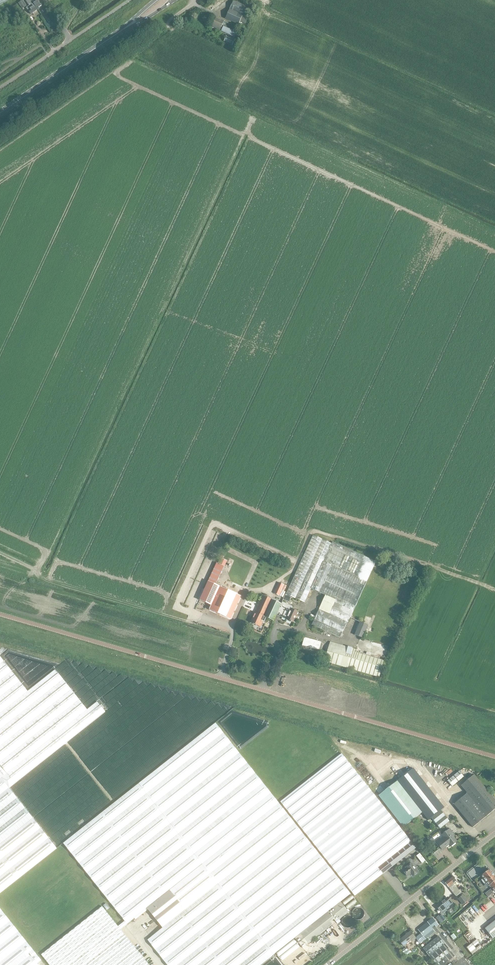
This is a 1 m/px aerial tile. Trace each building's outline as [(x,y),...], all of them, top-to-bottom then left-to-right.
[(23,0),(19,3),(23,9),(27,6),(23,0)] [(29,6),(26,8),(31,14),(38,10),(31,0),(25,0),(29,6)] [(38,9),(43,6),(38,0),(31,0),(38,9)] [(225,19),(239,25),(247,7),(234,1),(225,19)] [(224,21),(224,22),(216,19),(213,26),(220,30),(222,26),(223,27),(221,31),(234,38),(237,33),(227,28),(229,23),(224,21)] [(232,46),(235,39),(227,36),(224,42),(232,46)] [(353,611),(376,561),(332,541),(331,543),(313,535),(286,595),(304,603),(311,589),(325,595),(312,625),(340,638),(352,611),(353,611)] [(220,557),(217,563),(225,566),(227,560),(220,557)] [(240,596),(216,585),(224,567),(217,563),(198,604),(230,619),(240,596)] [(274,593),(279,596),(282,590),(284,585),(279,582),(274,593)] [(276,615),(281,604),(263,595),(255,612),(250,622),(260,627),(263,621),(264,621),(266,618),(273,621),(276,615)] [(281,604),(276,615),(286,619),(291,608),(292,606),(282,602),(281,604)] [(296,615),(298,611),(291,608),(286,619),(294,622),(297,615),(296,615)] [(355,635),(363,638),(368,625),(360,622),(355,635)] [(319,649),(321,642),(305,638),(303,645),(319,649)] [(356,649),(330,642),(324,661),(379,677),(385,658),(356,649)] [(9,788),(106,711),(98,701),(87,709),(56,669),(28,691),(0,656),(0,776),(9,788)] [(238,751),(216,723),(63,843),(127,924),(147,909),(157,921),(162,928),(147,940),(166,964),(259,964),(273,954),(294,938),(341,901),(350,894),(238,751)] [(12,786),(59,844),(112,802),(66,744),(12,786)] [(416,848),(411,841),(342,753),(280,802),(355,896),(416,848)] [(413,768),(397,780),(378,795),(403,827),(422,812),(428,820),(434,815),(442,826),(449,821),(441,810),(444,807),(413,768)] [(459,771),(447,782),(451,787),(464,777),(459,771)] [(454,804),(473,827),(494,809),(494,800),(493,798),(494,796),(494,793),(490,787),(486,790),(474,775),(461,786),(467,793),(454,804)] [(9,788),(0,776),(0,893),(57,848),(9,788)] [(457,842),(452,835),(453,833),(450,829),(442,835),(444,837),(441,840),(440,839),(436,842),(442,850),(449,844),(451,846),(457,842)] [(411,873),(413,876),(418,872),(411,863),(406,867),(406,868),(403,870),(407,876),(411,873)] [(490,869),(488,870),(486,871),(486,872),(485,873),(484,873),(482,875),(481,876),(483,878),(481,880),(484,884),(486,882),(489,885),(489,886),(489,885),(494,881),(494,876),(490,869)] [(445,883),(453,892),(456,896),(461,893),(453,883),(457,880),(454,876),(445,883)] [(491,888),(485,893),(488,897),(494,892),(491,888)] [(467,901),(462,894),(458,898),(463,904),(467,901)] [(449,898),(446,900),(445,899),(441,902),(447,910),(447,911),(454,905),(449,898)] [(348,911),(341,901),(294,938),(302,948),(333,924),(332,922),(334,920),(336,922),(348,911)] [(447,910),(441,902),(436,906),(439,909),(437,911),(439,913),(441,911),(442,913),(443,913),(447,910)] [(126,936),(103,906),(42,954),(50,964),(149,964),(126,936)] [(38,963),(42,960),(0,907),(0,964),(39,964),(38,963)] [(363,913),(363,912),(362,911),(361,909),(360,908),(358,907),(357,907),(355,908),(353,909),(352,910),(352,911),(351,913),(352,915),(352,916),(353,917),(354,918),(355,918),(357,919),(358,919),(359,918),(361,917),(362,915),(363,914),(363,913)] [(442,914),(440,916),(439,915),(436,917),(441,923),(446,919),(442,914)] [(352,921),(351,919),(351,918),(350,917),(349,916),(347,916),(346,916),(345,916),(344,916),(343,917),(342,918),(341,920),(341,921),(341,923),(342,924),(342,925),(344,926),(346,927),(348,926),(349,926),(350,925),(351,925),(351,924),(351,923),(352,921)] [(399,940),(402,944),(404,946),(412,939),(413,941),(417,938),(420,943),(435,931),(433,929),(439,925),(433,918),(418,929),(421,933),(416,937),(411,931),(399,940)] [(485,929),(493,939),(494,937),(494,920),(485,929)] [(439,936),(423,948),(436,964),(443,964),(455,956),(439,936)] [(472,943),(467,947),(471,952),(476,948),(472,943)] [(406,947),(401,951),(405,956),(410,952),(406,947)]
